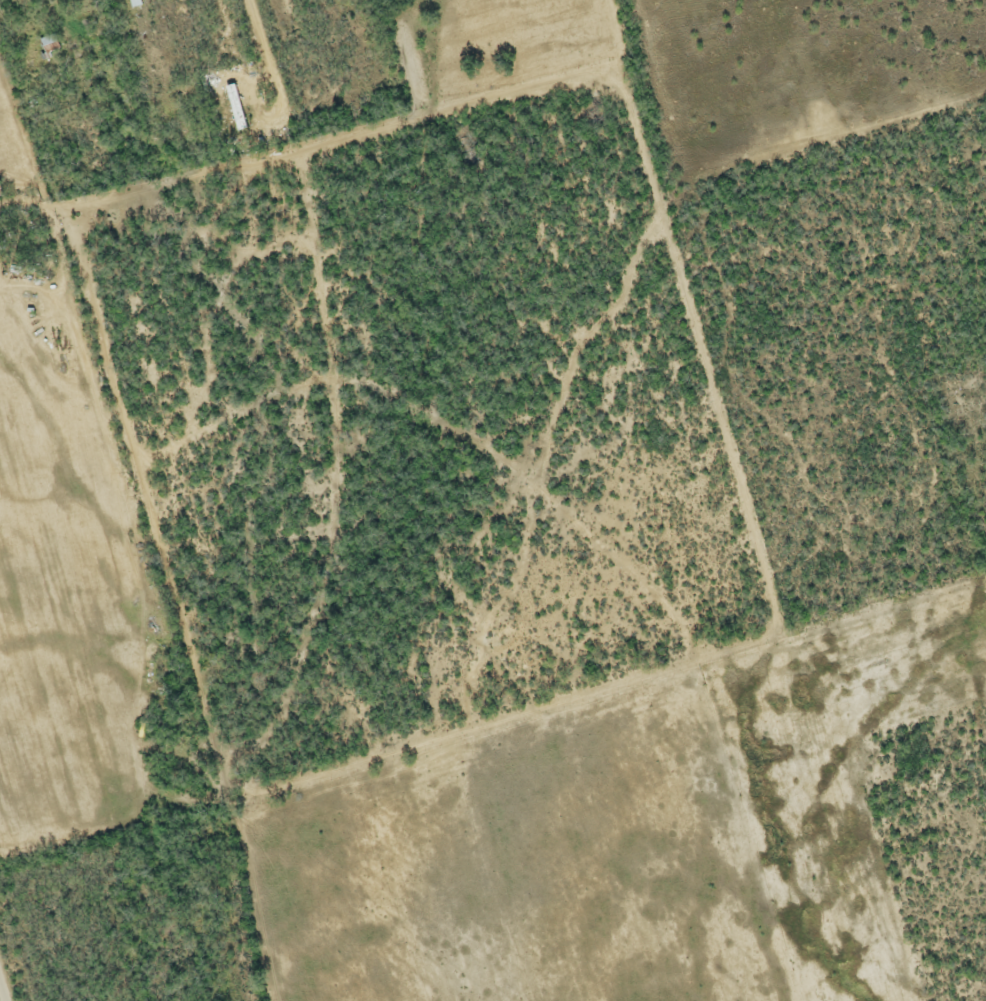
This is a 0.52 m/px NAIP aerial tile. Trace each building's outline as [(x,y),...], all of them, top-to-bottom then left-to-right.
[(38,41),(42,56),(57,52),(53,37),(38,41)]
